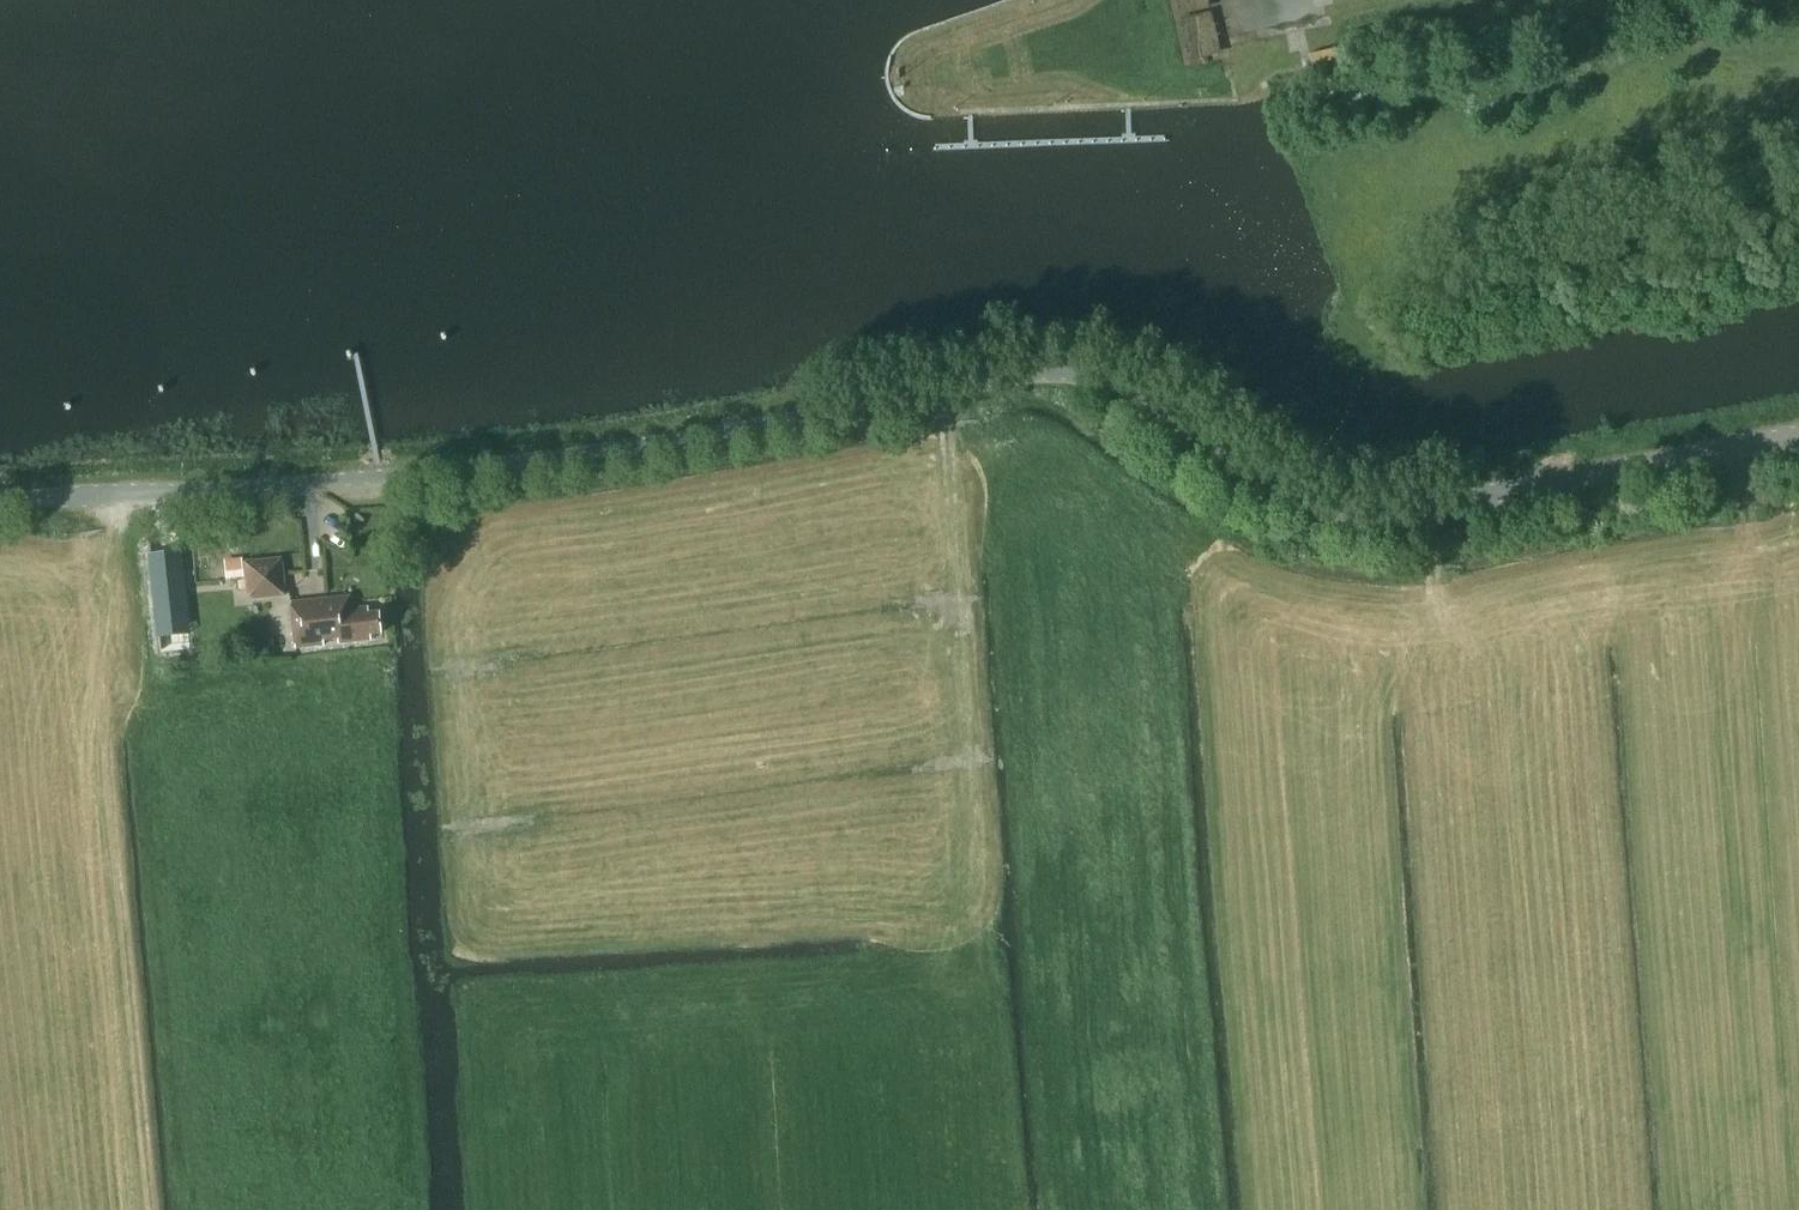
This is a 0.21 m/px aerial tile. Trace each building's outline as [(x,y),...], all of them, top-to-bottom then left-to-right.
[(1214,6),(1213,0),(1185,0),(1186,10),(1214,6)] [(1345,45),(1317,53),(1320,63),(1348,56),(1345,45)] [(247,562),(251,596),(284,593),(281,559),(247,562)] [(185,604),(182,569),(162,570),(165,605),(185,604)] [(384,633),(382,612),(370,613),(370,607),(353,609),(352,596),(292,600),(295,647),(325,644),(324,640),(341,639),(342,643),(371,640),(371,635),(384,633)] [(185,625),(184,608),(164,609),(165,626),(185,625)]
